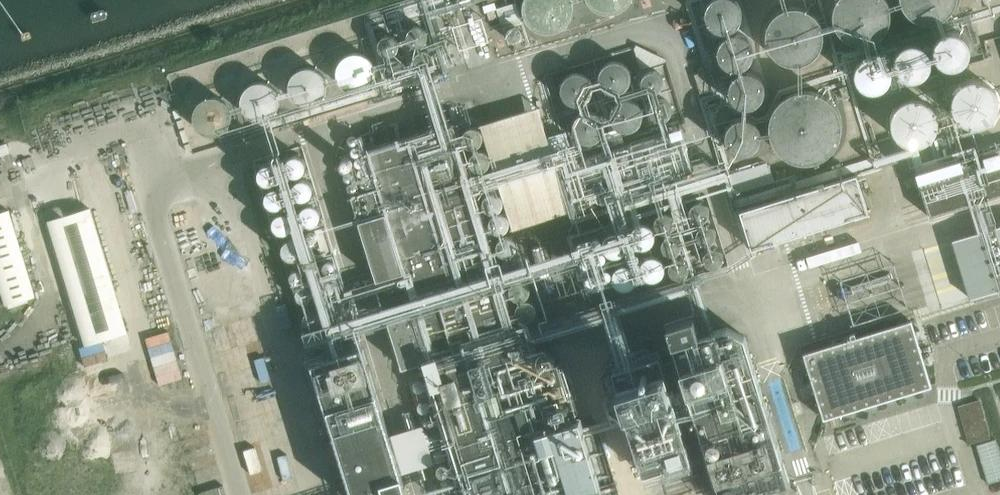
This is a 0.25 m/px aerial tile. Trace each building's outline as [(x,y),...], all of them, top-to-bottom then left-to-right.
[(571,5),(571,0),(519,0),(519,4),(519,10),(521,15),(523,18),(526,23),(534,28),(539,30),(544,31),(550,31),(555,29),(559,27),(563,24),(567,20),(569,15),(571,9),(571,5)] [(590,0),(593,4),(598,7),(604,9),(608,9),(613,9),(618,8),(622,6),(627,3),(630,0),(589,0),(590,0)] [(894,11),(893,4),(892,0),(835,0),(835,1),(833,6),(833,11),(834,17),(836,24),(839,29),(843,34),(847,37),(852,39),(859,41),(864,41),(868,41),(876,39),(881,36),(885,32),(889,27),(891,23),(893,17),(894,11)] [(902,2),(905,7),(908,11),(913,15),(918,18),(926,20),(929,21),(935,20),(941,19),(946,16),(951,13),(955,9),(958,4),(959,0),(902,0),(902,2)] [(826,33),(826,32),(825,27),(823,21),(821,17),(818,12),(813,7),(808,5),(802,3),(796,2),(790,2),(784,4),(776,9),(772,13),(768,19),(766,25),(765,31),(765,37),(766,42),(769,48),(772,52),(777,57),(783,60),(788,62),(794,63),(800,63),(805,61),(811,58),(816,55),(820,51),(823,46),(825,39),(826,33)] [(502,20),(510,45),(528,40),(520,15),(502,20)] [(429,29),(429,28),(428,23),(425,20),(422,18),(418,18),(414,19),(410,21),(408,24),(408,28),(408,31),(410,35),(414,38),(418,39),(422,38),(426,36),(428,33),(429,29)] [(403,39),(402,35),(400,32),(397,29),(393,28),(388,29),(385,31),(383,34),(381,39),(382,42),(384,45),(387,48),(391,49),(396,49),(398,47),(401,44),(403,39)] [(751,46),(751,45),(750,40),(746,36),(741,33),(736,32),(731,34),(728,36),(725,41),(724,46),(725,50),(728,54),(731,57),(736,59),(741,58),(746,56),(749,52),(751,46)] [(969,63),(969,32),(941,32),(941,63),(969,63)] [(438,53),(438,52),(438,48),(435,44),(433,43),(429,41),(424,42),(421,44),(418,47),(417,51),(418,56),(420,59),(423,62),(427,62),(431,62),(434,60),(437,57),(438,53)] [(378,66),(378,65),(377,61),(376,58),(372,52),(366,48),(364,47),(359,46),(354,47),(349,49),(346,51),(342,57),(340,65),(341,72),(345,78),(350,82),(355,84),(358,84),(362,84),(366,83),(372,78),(376,73),(378,66)] [(409,63),(409,62),(409,58),(406,54),(403,52),(398,51),(395,52),(391,55),(389,58),(388,62),(389,67),(391,69),(394,71),(397,73),(402,72),(406,70),(408,67),(409,63)] [(625,71),(625,70),(625,66),(622,61),(618,58),(613,57),(607,58),(603,61),(600,65),(599,70),(600,75),(602,79),(607,83),(612,84),(618,83),(621,80),(624,77),(625,71)] [(331,78),(330,71),(326,65),(323,62),(319,60),(312,59),(305,60),(302,62),(298,65),(295,71),(293,78),(294,82),(295,86),(299,91),(304,95),(311,97),(318,96),(321,94),(326,91),(329,86),(331,78)] [(586,81),(586,80),(585,75),(583,71),(579,68),(574,67),(568,68),(564,71),(561,75),(560,80),(561,85),(564,89),(568,92),(572,93),(577,93),(582,90),(585,86),(586,81)] [(761,84),(760,79),(757,74),(753,71),(748,70),(743,71),(738,74),(736,78),(735,83),(736,89),(738,93),(742,96),(747,97),(752,96),(757,94),(759,90),(761,84)] [(283,92),(283,91),(283,88),(281,84),(278,78),(272,74),(265,73),(258,73),(252,77),(249,80),(247,83),(245,91),(246,98),(250,104),(255,108),(262,110),(269,110),(276,106),(279,103),(281,100),(283,92)] [(235,108),(235,107),(234,103),(233,100),(229,94),(224,90),(221,89),(216,89),(209,90),(203,94),(199,100),(198,104),(197,107),(199,115),(202,120),(205,123),(209,125),(216,126),(224,125),(229,122),(233,116),(235,108)] [(999,93),(994,91),(989,90),(983,91),(978,93),(973,96),(970,100),(967,105),(966,110),(966,115),(967,121),(969,126),(973,130),(978,133),(983,135),(988,136),(994,135),(999,133),(999,132),(999,93)] [(934,115),(934,114),(933,110),(932,105),(927,98),(924,96),(920,93),(913,91),(908,91),(904,92),(896,97),(894,99),(891,104),(889,108),(888,112),(889,121),(891,125),(894,129),(898,133),(901,134),(904,136),(909,137),(914,137),(918,136),(921,134),(926,131),(930,127),(932,124),(933,119),(934,115)] [(804,167),(819,169),(832,166),(842,158),(850,146),(852,133),(849,120),(842,109),(831,101),(817,98),(803,100),(791,108),(783,120),(780,134),(783,148),(792,160),(804,167)] [(638,113),(638,112),(637,108),(635,104),(631,101),(626,99),(620,100),(616,103),(613,107),(612,112),(612,117),(615,121),(619,124),(623,125),(629,125),(633,122),(637,118),(638,113)] [(541,107),(482,123),(492,159),(531,149),(533,155),(553,150),(541,107)] [(599,123),(599,122),(598,117),(595,113),(591,110),(587,109),(582,109),(577,112),(573,117),(572,122),(573,127),(576,131),(580,134),(585,135),(589,135),(594,132),(597,128),(599,123)] [(761,133),(761,132),(760,128),(757,123),(754,121),(749,119),(744,120),(739,122),(736,126),(735,132),(735,137),(738,141),(742,144),(747,146),(753,145),(757,142),(760,138),(761,133)] [(351,196),(379,281),(407,274),(418,313),(388,321),(401,368),(425,360),(464,486),(439,494),(440,494),(605,494),(582,418),(551,428),(521,330),(517,330),(454,123),(366,150),(376,189),(351,196)] [(919,173),(932,216),(999,194),(999,154),(998,148),(919,173)] [(324,224),(308,153),(261,163),(283,265),(300,261),(302,268),(316,264),(308,228),(324,224)] [(860,174),(741,211),(753,252),(873,215),(860,174)] [(0,213),(0,291),(5,307),(36,297),(9,210),(0,213)] [(953,240),(970,299),(999,290),(999,226),(953,240)] [(851,281),(860,317),(909,304),(900,269),(851,281)] [(911,322),(805,355),(825,421),(932,388),(911,322)] [(673,344),(717,484),(788,464),(749,333),(730,324),(673,344)] [(406,487),(363,347),(311,363),(351,494),(381,494),(406,487)] [(620,362),(654,472),(693,460),(659,351),(620,362)] [(980,400),(958,406),(970,445),(992,437),(980,400)] [(989,483),(999,479),(999,447),(997,438),(978,444),(989,483)]
